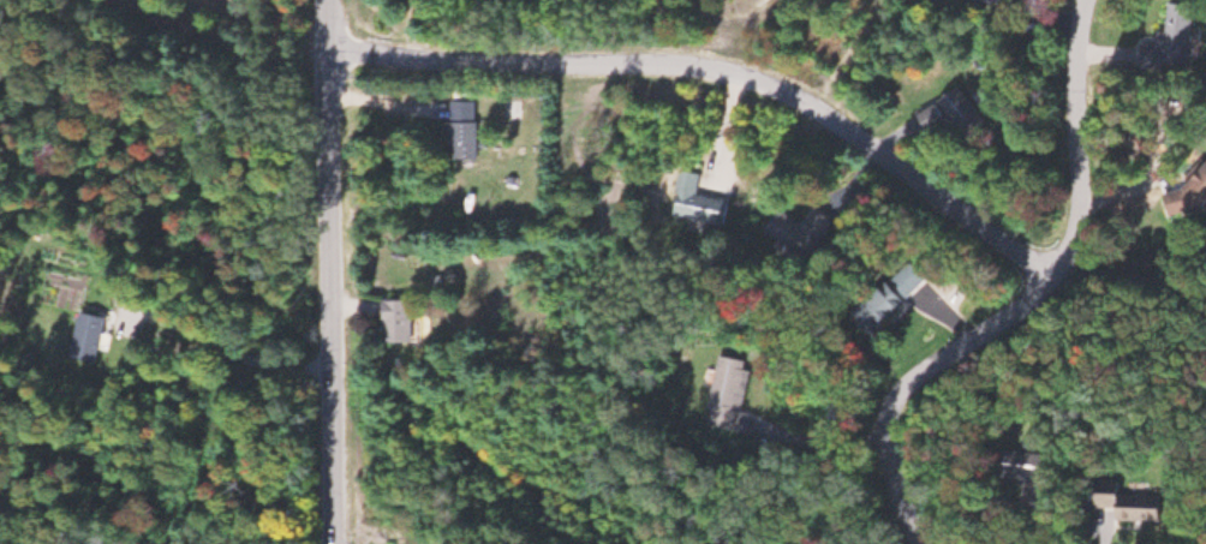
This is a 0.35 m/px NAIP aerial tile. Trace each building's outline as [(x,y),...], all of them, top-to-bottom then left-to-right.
[(1149,63),(1197,64),(1199,2),(1173,1),(1172,28),(1164,28),(1163,44),(1150,43),(1149,63)] [(991,123),(964,85),(920,116),(947,154),(991,123)] [(484,100),(456,100),(456,156),(484,156),(484,100)] [(708,172),(686,168),(678,214),(733,223),(737,199),(705,194),(708,172)] [(1205,196),(1205,176),(1196,186),(1205,196)] [(771,230),(810,254),(824,231),(785,207),(771,230)] [(861,313),(881,332),(934,278),(915,259),(861,313)] [(393,340),(422,340),(422,296),(393,296),(393,340)] [(108,361),(117,314),(89,309),(80,355),(108,361)] [(756,358),(727,353),(717,406),(745,412),(756,358)] [(1123,519),(1184,522),(1186,480),(1094,475),(1093,505),(1123,506),(1123,519)]
